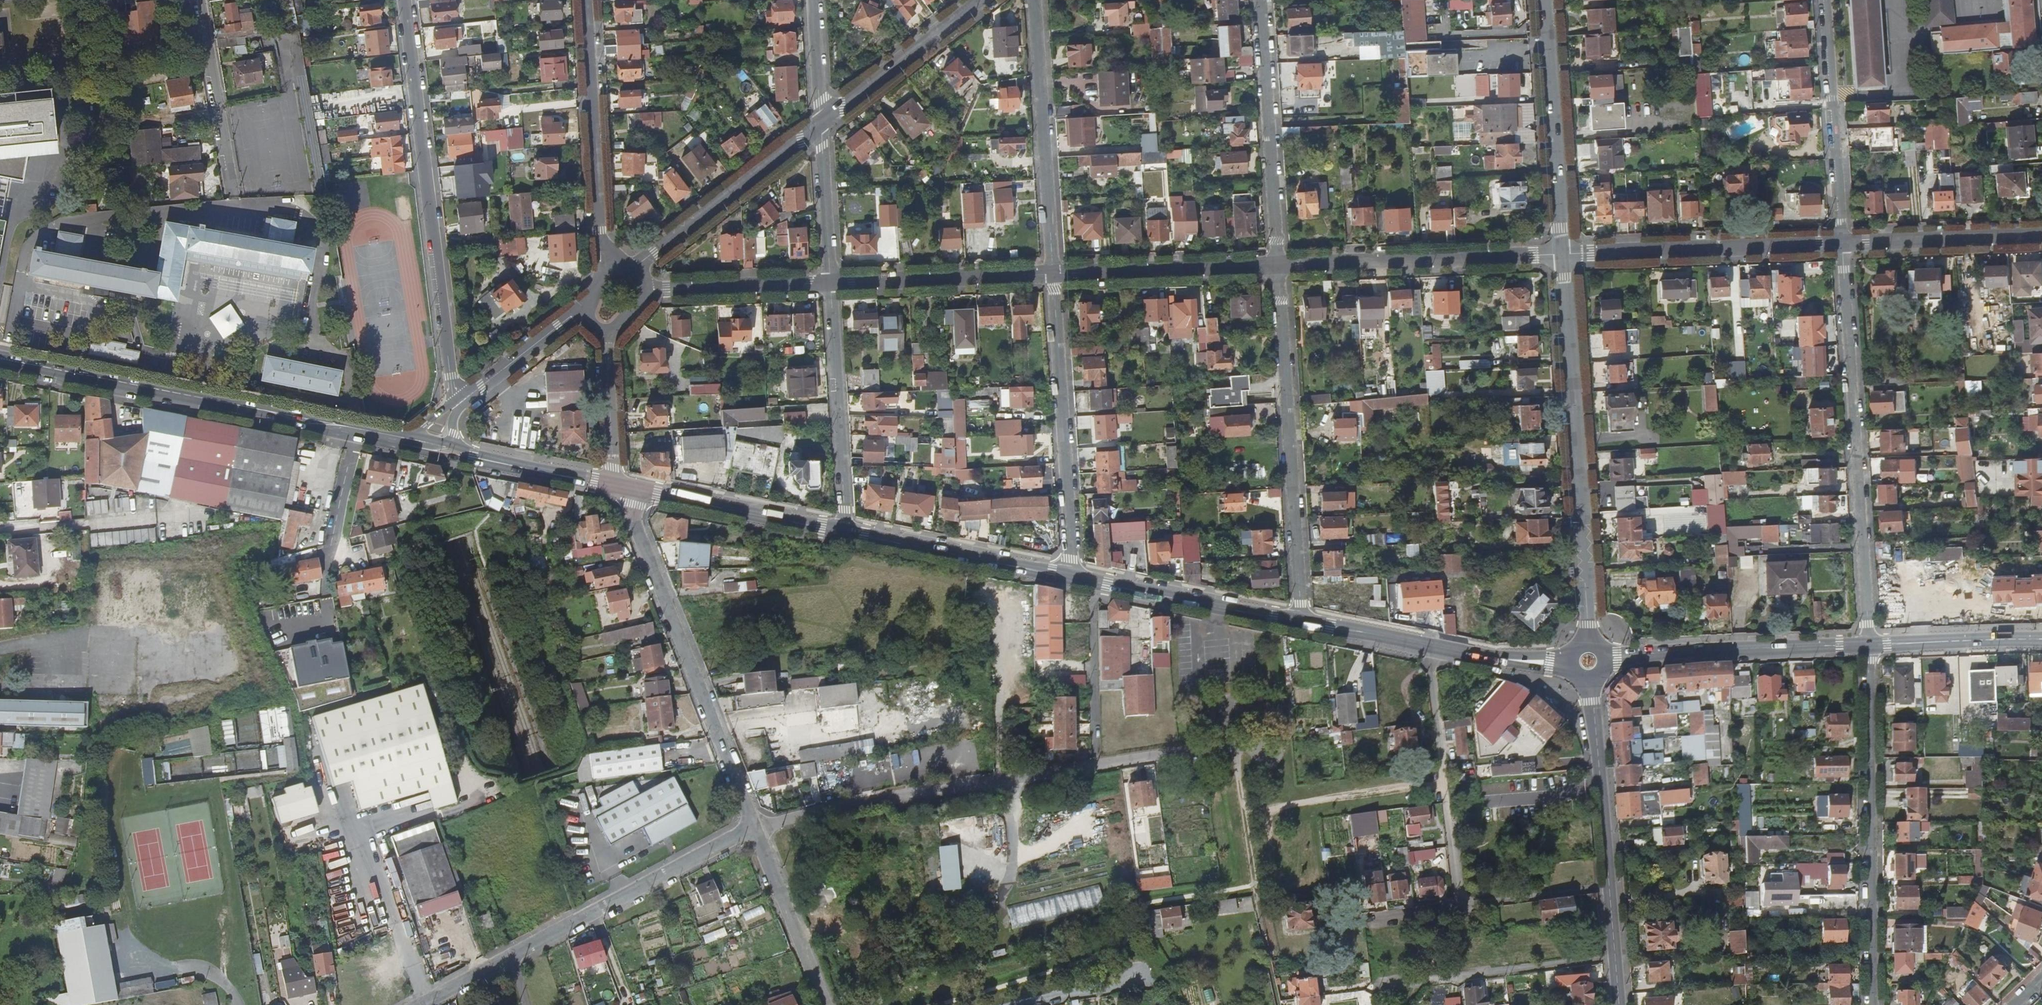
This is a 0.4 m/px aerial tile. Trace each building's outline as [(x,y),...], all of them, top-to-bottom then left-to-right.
[(137,10),(122,10),(122,46),(157,45),(157,0),(137,0),(137,10)] [(418,8),(430,7),(432,21),(443,20),(442,17),(448,16),(454,15),(453,4),(453,0),(417,0),(418,8)] [(540,16),(559,15),(558,0),(539,0),(540,16)] [(800,0),(789,0),(770,1),(770,8),(763,9),(764,19),(771,19),(771,20),(790,20),(790,9),(800,9),(800,0)] [(871,31),(880,12),(876,10),(878,5),(868,0),(866,6),(860,4),(851,22),(871,31)] [(888,6),(892,3),(897,10),(893,13),(900,23),(914,12),(909,5),(913,2),(912,0),(883,0),(888,6)] [(1234,0),(1211,0),(1211,9),(1213,8),(1213,20),(1224,19),(1224,14),(1235,14),(1234,12),(1238,12),(1238,4),(1234,4),(1234,0)] [(1473,9),(1473,0),(1450,0),(1450,8),(1473,9)] [(1488,15),(1484,15),(1484,18),(1489,18),(1489,26),(1507,25),(1506,5),(1504,5),(1504,0),(1488,0),(1488,15)] [(1875,0),(1847,0),(1853,89),(1880,87),(1875,0)] [(2008,23),(1940,29),(1940,33),(1941,53),(2031,47),(2028,0),(2006,0),(2008,23)] [(642,8),(635,8),(631,9),(631,1),(615,2),(616,20),(630,20),(630,23),(642,22),(642,8)] [(1133,9),(1133,1),(1124,1),(1124,3),(1104,5),(1102,8),(1102,11),(1104,13),(1104,15),(1109,15),(1112,15),(1112,19),(1109,19),(1110,25),(1125,24),(1125,9),(1133,9)] [(1398,1),(1399,8),(1401,31),(1402,44),(1409,44),(1408,27),(1412,27),(1411,15),(1407,15),(1406,1),(1405,1),(1398,1)] [(1805,29),(1812,29),(1812,21),(1802,22),(1801,5),(1794,5),(1794,2),(1789,2),(1789,5),(1782,6),(1783,25),(1798,24),(1798,30),(1805,29)] [(243,37),(253,36),(250,30),(253,30),(250,14),(238,16),(236,4),(226,5),(229,26),(226,27),(227,33),(230,32),(231,38),(243,37)] [(363,23),(376,21),(375,14),(379,14),(377,5),(360,7),(363,23)] [(1689,21),(1696,20),(1696,7),(1688,7),(1689,17),(1689,21)] [(1390,32),(1401,31),(1399,8),(1388,9),(1390,32)] [(1591,18),(1588,18),(1589,36),(1606,35),(1613,34),(1611,8),(1591,10),(1591,18)] [(1285,14),(1286,32),(1311,31),(1311,30),(1306,30),(1305,13),(1303,13),(1303,10),(1291,11),(1291,14),(1285,14)] [(306,13),(299,15),(302,27),(308,26),(306,13)] [(1169,27),(1168,19),(1164,20),(1164,16),(1148,17),(1148,24),(1148,28),(1169,27)] [(1681,17),(1682,29),(1689,29),(1689,21),(1689,17),(1681,17)] [(496,32),(496,29),(495,19),(483,20),(483,25),(490,25),(491,32),(496,32)] [(1699,20),(1696,20),(1689,21),(1689,29),(1690,34),(1699,33),(1699,20)] [(1148,28),(1148,24),(1132,25),(1133,36),(1149,35),(1148,28)] [(1217,58),(1251,56),(1251,47),(1248,47),(1248,46),(1236,46),(1235,25),(1215,26),(1216,39),(1219,41),(1220,55),(1217,55),(1201,56),(1201,59),(1217,58)] [(453,45),(453,37),(452,28),(452,27),(434,29),(435,47),(453,45)] [(459,27),(452,28),(453,37),(460,37),(459,27)] [(1015,53),(1014,35),(1011,35),(1011,27),(991,28),(992,54),(1015,53)] [(1148,28),(1149,35),(1151,61),(1156,61),(1170,60),(1169,27),(1148,28)] [(538,48),(560,46),(559,29),(538,30),(538,48)] [(616,45),(638,44),(637,29),(615,29),(616,45)] [(1691,57),(1691,56),(1690,44),(1690,37),(1690,34),(1689,29),(1682,29),(1676,30),(1677,45),(1678,58),(1691,57)] [(1776,42),(1777,57),(1806,56),(1805,29),(1798,30),(1780,31),(1781,42),(1776,42)] [(385,31),(365,32),(367,56),(387,53),(385,31)] [(1403,59),(1402,44),(1401,31),(1390,32),(1376,32),(1377,46),(1377,60),(1379,60),(1397,59),(1403,59)] [(1358,33),(1359,46),(1377,46),(1376,32),(1358,33)] [(792,33),(772,34),(773,52),(793,51),(792,42),(795,42),(795,34),(792,34),(792,33)] [(1359,46),(1358,33),(1351,33),(1351,47),(1359,46)] [(1941,53),(1940,33),(1930,34),(1931,54),(1941,53)] [(1307,34),(1286,35),(1285,35),(1287,57),(1308,56),(1308,50),(1312,50),(1311,44),(1308,44),(1307,34)] [(1589,36),(1584,36),(1586,59),(1607,58),(1607,61),(1618,60),(1616,34),(1613,34),(1606,35),(1589,36)] [(218,49),(245,46),(243,37),(231,38),(217,40),(218,49)] [(1402,44),(1403,59),(1404,69),(1404,79),(1456,76),(1454,49),(1441,50),(1441,42),(1409,44),(1402,44)] [(617,60),(637,59),(648,58),(647,43),(638,44),(616,45),(604,45),(604,54),(616,53),(617,60)] [(1690,44),(1691,56),(1699,55),(1698,44),(1690,44)] [(457,55),(465,55),(473,54),(472,45),(456,47),(457,55)] [(1087,45),(1065,47),(1065,55),(1067,55),(1068,66),(1087,65),(1087,45)] [(499,66),(498,51),(480,53),(481,67),(499,66)] [(2016,53),(1992,54),(1993,72),(2017,71),(2016,53)] [(445,92),(447,92),(464,90),(463,82),(464,81),(462,64),(466,64),(474,63),(473,54),(465,55),(457,55),(439,57),(441,82),(444,82),(445,92)] [(546,81),(565,79),(563,56),(545,58),(546,81)] [(274,71),(271,57),(257,59),(257,61),(259,74),(274,71)] [(965,70),(956,59),(954,59),(953,58),(948,62),(949,64),(942,70),(951,80),(949,82),(955,89),(964,81),(959,75),(965,70)] [(1201,59),(1194,59),(1195,83),(1218,82),(1217,58),(1201,59)] [(637,77),(637,59),(617,60),(618,78),(637,77)] [(257,61),(236,65),(238,75),(235,75),(237,86),(261,82),(259,74),(257,61)] [(1316,66),(1316,65),(1295,65),(1295,89),(1292,89),(1292,95),(1297,95),(1297,97),(1315,96),(1315,88),(1317,88),(1316,72),(1321,71),(1321,66),(1316,66)] [(794,66),(772,67),(774,98),(795,97),(794,66)] [(1808,99),(1807,67),(1775,69),(1777,100),(1808,99)] [(370,88),(391,86),(388,68),(369,71),(370,88)] [(701,79),(706,71),(701,69),(697,77),(701,79)] [(1124,71),(1097,72),(1099,106),(1126,105),(1124,71)] [(1515,73),(1490,75),(1490,94),(1515,93),(1515,73)] [(1475,94),(1475,74),(1457,74),(1457,95),(1475,94)] [(1622,75),(1588,78),(1590,106),(1611,105),(1610,98),(1623,97),(1622,75)] [(188,79),(168,82),(173,112),(190,109),(189,103),(192,103),(188,79)] [(75,85),(77,103),(86,102),(85,83),(75,84),(75,85)] [(1017,113),(1015,83),(996,84),(998,114),(1017,113)] [(687,96),(692,98),(697,89),(692,87),(687,96)] [(1206,110),(1205,91),(1205,88),(1198,88),(1199,111),(1206,110)] [(1407,109),(1406,101),(1405,89),(1399,89),(1393,89),(1395,125),(1408,124),(1407,109)] [(624,100),(625,106),(641,106),(640,90),(620,91),(620,100),(621,100),(624,100)] [(1205,91),(1206,110),(1218,110),(1218,108),(1223,107),(1223,99),(1224,99),(1224,90),(1205,91)] [(2037,101),(2036,91),(2005,93),(2006,103),(2013,102),(2013,103),(2037,101)] [(447,92),(445,92),(442,92),(429,93),(430,101),(448,99),(447,92)] [(1954,97),(1956,125),(1971,124),(1970,106),(1980,105),(1979,95),(1954,97)] [(692,98),(687,96),(683,104),(684,110),(686,110),(692,98)] [(26,145),(53,143),(49,98),(0,103),(0,148),(26,145)] [(1702,98),(1694,99),(1696,118),(1703,117),(1702,98)] [(480,118),(493,117),(492,110),(496,110),(499,110),(498,99),(478,101),(480,118)] [(928,123),(909,99),(891,112),(910,137),(928,123)] [(1406,101),(1407,109),(1423,108),(1422,100),(1406,101)] [(763,129),(778,117),(766,101),(745,116),(751,125),(757,121),(763,129)] [(1519,109),(1511,104),(1481,106),(1482,127),(1478,128),(1478,132),(1482,132),(1482,134),(1513,132),(1520,128),(1519,109)] [(1611,105),(1590,106),(1588,106),(1590,131),(1623,129),(1621,104),(1611,105)] [(1884,104),(1864,106),(1864,117),(1867,117),(1867,122),(1886,121),(1884,104)] [(1070,105),(1054,106),(1055,116),(1071,116),(1070,105)] [(395,111),(373,115),(376,130),(398,127),(395,111)] [(662,126),(662,111),(638,112),(639,127),(662,126)] [(893,131),(880,113),(872,119),(870,118),(864,122),(866,124),(863,126),(876,144),(893,131)] [(563,139),(563,119),(550,120),(550,114),(541,115),(542,132),(532,133),(533,141),(563,139)] [(1804,115),(1774,117),(1772,119),(1772,126),(1778,131),(1778,136),(1776,138),(1776,142),(1779,145),(1798,144),(1797,134),(1806,134),(1804,115)] [(1227,142),(1227,146),(1247,145),(1247,130),(1242,130),(1242,116),(1225,117),(1226,124),(1224,124),(1224,135),(1229,135),(1229,142),(1227,142)] [(444,134),(447,134),(470,132),(472,132),(471,123),(471,117),(462,118),(463,123),(458,124),(451,124),(451,118),(443,119),(444,126),(441,126),(442,133),(444,133),(444,134)] [(1091,144),(1090,117),(1068,118),(1069,145),(1091,144)] [(86,121),(78,121),(79,134),(87,133),(86,121)] [(1453,122),(1454,136),(1471,136),(1471,122),(1453,122)] [(1996,122),(1985,123),(1986,131),(1997,130),(1997,128),(1996,122)] [(1948,150),(1947,123),(1933,124),(1934,151),(1948,150)] [(2028,141),(2027,126),(2009,128),(2010,148),(2007,148),(2008,158),(2023,157),(2023,148),(2032,148),(2032,140),(2028,141)] [(133,164),(199,159),(198,146),(161,149),(160,127),(130,129),(133,164)] [(1281,127),(1282,137),(1296,137),(1296,132),(1296,127),(1281,127)] [(324,128),(317,129),(319,143),(326,142),(324,128)] [(523,128),(506,130),(509,149),(524,147),(523,128)] [(874,144),(861,128),(845,141),(861,162),(869,156),(865,151),(874,144)] [(338,131),(339,141),(357,139),(356,129),(338,131)] [(707,129),(698,136),(707,147),(715,140),(707,129)] [(1156,139),(1155,130),(1146,131),(1147,140),(1156,139)] [(470,132),(447,134),(449,153),(456,152),(456,157),(471,156),(470,132)] [(730,139),(723,144),(730,154),(747,142),(740,132),(735,135),(734,134),(729,138),(730,139)] [(402,154),(399,135),(379,137),(372,137),(373,147),(371,147),(372,157),(382,156),(402,154)] [(1021,136),(998,137),(999,153),(1003,153),(1003,155),(1012,154),(1012,146),(1022,146),(1021,136)] [(950,150),(961,149),(960,137),(956,137),(950,150)] [(1621,156),(1620,139),(1594,140),(1595,153),(1599,153),(1600,169),(1621,168),(1621,156)] [(1629,139),(1620,139),(1621,156),(1630,155),(1629,139)] [(1167,142),(1167,150),(1178,149),(1178,142),(1167,142)] [(1482,168),(1510,167),(1510,161),(1518,161),(1518,152),(1515,152),(1514,143),(1491,144),(1492,156),(1481,156),(1482,168)] [(5,220),(0,219),(8,179),(19,180),(26,145),(0,148),(0,246),(5,220)] [(698,145),(681,157),(697,179),(714,166),(698,145)] [(2023,148),(2023,157),(2033,156),(2032,148),(2023,148)] [(950,150),(945,159),(961,158),(961,149),(950,150)] [(1141,163),(1140,151),(1080,155),(1080,164),(1092,163),(1093,175),(1115,174),(1115,164),(1141,163)] [(1241,163),(1244,163),(1243,151),(1217,153),(1219,175),(1241,173),(1241,163)] [(642,174),(642,152),(623,152),(622,172),(624,172),(624,177),(633,177),(633,174),(642,174)] [(1914,152),(1904,152),(1905,166),(1914,166),(1914,152)] [(405,172),(402,154),(382,156),(385,174),(405,172)] [(471,156),(456,157),(456,165),(475,163),(474,156),(471,156)] [(556,156),(536,156),(536,174),(555,174),(555,166),(556,166),(556,156)] [(2011,192),(2011,195),(2022,195),(2022,198),(2028,198),(2027,173),(2012,173),(2012,165),(2012,164),(1988,165),(1989,176),(1995,176),(1997,196),(2007,195),(2007,192),(2011,192)] [(173,199),(197,196),(196,189),(202,188),(200,166),(171,169),(173,199)] [(662,171),(664,188),(674,201),(688,191),(668,166),(662,171)] [(1435,182),(1449,181),(1450,181),(1448,168),(1434,168),(1435,182)] [(1136,184),(1142,184),(1141,171),(1134,171),(1134,178),(1136,178),(1136,184)] [(1952,204),(1976,203),(1975,191),(1978,191),(1977,173),(1950,174),(1952,192),(1952,204)] [(1745,174),(1736,174),(1735,176),(1726,176),(1726,179),(1726,189),(1734,188),(1734,191),(1745,191),(1745,188),(1745,183),(1745,174)] [(1949,192),(1952,192),(1950,174),(1937,174),(1938,193),(1930,193),(1931,197),(1931,208),(1931,211),(1950,209),(1949,192)] [(1339,177),(1340,191),(1350,190),(1349,176),(1339,177)] [(1754,176),(1745,176),(1745,183),(1745,188),(1755,188),(1754,176)] [(1010,180),(983,182),(983,189),(990,189),(991,207),(987,207),(985,207),(985,213),(987,213),(988,221),(997,220),(997,216),(1008,216),(1011,213),(1010,206),(1009,205),(1009,196),(1010,196),(1010,189),(1011,189),(1011,184),(1010,180)] [(1450,190),(1450,189),(1449,181),(1435,182),(1436,190),(1450,190)] [(1519,207),(1519,196),(1519,192),(1522,192),(1522,183),(1513,183),(1512,181),(1507,181),(1507,188),(1504,188),(1504,183),(1497,184),(1497,188),(1496,188),(1497,208),(1519,207)] [(1610,195),(1610,183),(1599,183),(1600,188),(1592,188),(1592,197),(1595,197),(1595,204),(1608,204),(1607,195),(1610,195)] [(785,185),(785,191),(785,196),(782,196),(783,206),(803,205),(801,184),(785,185)] [(1316,205),(1325,204),(1323,184),(1304,186),(1304,195),(1296,196),(1296,204),(1294,205),(1295,210),(1297,210),(1297,220),(1310,219),(1310,216),(1317,215),(1316,210),(1316,205)] [(1815,186),(1800,187),(1800,195),(1798,195),(1799,215),(1817,214),(1816,204),(1821,204),(1820,195),(1815,195),(1815,186)] [(1883,210),(1884,213),(1896,213),(1896,209),(1905,208),(1904,186),(1894,187),(1894,195),(1883,195),(1883,210)] [(963,227),(984,227),(983,190),(962,191),(963,227)] [(1883,195),(1882,190),(1861,192),(1862,212),(1883,210),(1883,195)] [(530,192),(528,192),(510,194),(510,197),(513,228),(528,227),(533,227),(530,192)] [(1669,193),(1647,194),(1649,220),(1670,219),(1669,193)] [(1635,194),(1625,195),(1625,203),(1626,222),(1635,222),(1634,215),(1640,215),(1640,201),(1636,202),(1635,194)] [(1679,217),(1703,216),(1702,202),(1695,202),(1695,194),(1678,195),(1679,217)] [(655,213),(646,202),(649,199),(645,195),(643,197),(642,196),(627,208),(633,216),(635,215),(642,223),(655,213)] [(1610,195),(1607,195),(1608,204),(1625,203),(1625,195),(1610,195)] [(1358,207),(1349,208),(1350,217),(1350,225),(1370,224),(1368,197),(1357,198),(1358,207)] [(775,210),(779,206),(772,198),(755,211),(765,223),(778,213),(775,210)] [(465,222),(466,231),(483,230),(480,202),(482,200),(480,200),(479,202),(459,204),(460,222),(465,222)] [(1183,237),(1183,232),(1183,229),(1196,229),(1194,200),(1182,201),(1182,205),(1170,205),(1171,220),(1172,220),(1173,238),(1183,237)] [(1232,204),(1233,231),(1242,231),(1244,234),(1252,234),(1251,203),(1232,204)] [(1626,222),(1625,203),(1608,204),(1609,220),(1615,219),(1615,217),(1618,217),(1618,223),(1626,223),(1626,222)] [(1602,224),(1609,224),(1609,220),(1608,204),(1595,204),(1595,211),(1593,211),(1594,220),(1602,220),(1602,224)] [(1148,207),(1148,219),(1167,218),(1166,206),(1148,207)] [(1451,208),(1452,216),(1452,227),(1464,226),(1463,217),(1465,217),(1465,208),(1463,208),(1451,208)] [(1405,209),(1374,210),(1375,231),(1406,230),(1405,209)] [(882,210),(868,210),(869,224),(883,223),(882,210)] [(1211,230),(1212,234),(1222,233),(1220,210),(1201,211),(1202,231),(1211,230)] [(1453,241),(1452,227),(1452,216),(1447,216),(1446,210),(1441,210),(1436,210),(1429,210),(1429,229),(1444,229),(1445,241),(1453,241)] [(789,211),(780,211),(781,222),(787,220),(791,218),(789,211)] [(1091,232),(1091,237),(1101,236),(1099,212),(1072,214),(1073,233),(1081,233),(1091,232)] [(560,233),(574,232),(573,223),(573,215),(554,216),(555,234),(560,233)] [(1113,217),(1115,239),(1139,237),(1138,215),(1113,217)] [(164,223),(156,272),(161,273),(157,295),(175,298),(184,250),(307,272),(312,249),(291,244),(295,223),(272,219),(268,240),(164,223)] [(1165,219),(1146,220),(1148,239),(1167,238),(1165,219)] [(777,223),(777,224),(778,245),(788,244),(788,233),(787,229),(787,220),(781,222),(777,223)] [(788,233),(788,244),(789,255),(806,254),(805,240),(809,240),(809,235),(805,235),(805,228),(787,229),(788,233)] [(937,229),(938,248),(956,247),(955,228),(937,229)] [(752,234),(742,238),(743,257),(743,268),(752,267),(751,257),(753,256),(757,255),(758,257),(764,256),(766,255),(765,249),(764,248),(764,237),(765,235),(765,229),(758,231),(752,234)] [(28,273),(157,295),(161,273),(156,272),(143,270),(144,267),(139,266),(138,269),(76,258),(80,238),(57,233),(53,254),(32,250),(28,273)] [(871,233),(848,234),(849,251),(872,250),(871,233)] [(743,257),(742,238),(742,235),(720,236),(721,258),(743,257)] [(522,237),(507,238),(508,254),(523,252),(522,237)] [(494,255),(508,254),(507,238),(493,240),(494,255)] [(2026,294),(2026,290),(2026,284),(2041,283),(2040,262),(2013,263),(2014,294),(2026,294)] [(526,271),(520,264),(515,268),(521,275),(526,271)] [(2009,284),(2008,266),(1987,268),(1988,286),(2009,284)] [(1942,269),(1910,271),(1913,304),(1921,303),(1920,294),(1931,293),(1931,302),(1944,301),(1942,269)] [(1775,270),(1768,271),(1770,291),(1776,291),(1776,301),(1797,299),(1797,298),(1799,296),(1799,292),(1795,289),(1795,278),(1783,279),(1783,275),(1775,275),(1775,270)] [(1907,293),(1904,270),(1890,271),(1890,275),(1874,276),(1877,304),(1898,302),(1897,294),(1907,293)] [(1763,275),(1753,275),(1753,279),(1746,279),(1736,279),(1739,307),(1765,305),(1763,275)] [(1714,279),(1713,277),(1707,277),(1708,297),(1726,295),(1725,278),(1714,279)] [(499,285),(482,297),(496,317),(513,305),(514,308),(527,299),(512,279),(501,287),(499,285)] [(1666,281),(1666,282),(1666,285),(1659,286),(1659,299),(1694,297),(1693,279),(1666,281)] [(1323,281),(1324,294),(1331,294),(1331,281),(1323,281)] [(1410,315),(1421,315),(1419,289),(1386,291),(1388,307),(1410,306),(1410,315)] [(1457,313),(1457,291),(1448,291),(1448,290),(1440,290),(1440,291),(1432,292),(1433,314),(1457,313)] [(1522,300),(1521,290),(1504,291),(1504,302),(1507,302),(1507,310),(1527,310),(1527,300),(1522,300)] [(1019,305),(1018,293),(1009,293),(1011,337),(1023,336),(1023,322),(1030,322),(1029,304),(1019,305)] [(1231,317),(1259,315),(1259,306),(1254,306),(1254,304),(1259,303),(1258,295),(1231,297),(1231,317)] [(1305,320),(1325,318),(1324,295),(1303,297),(1305,320)] [(1352,315),(1352,298),(1341,299),(1342,303),(1334,303),(1334,315),(1352,315)] [(1380,303),(1379,303),(1371,303),(1371,298),(1363,298),(1364,317),(1381,316),(1380,303)] [(1168,319),(1168,315),(1167,299),(1145,300),(1146,320),(1168,319)] [(1173,315),(1173,327),(1194,326),(1193,301),(1184,301),(1184,304),(1173,305),(1173,315)] [(1602,319),(1602,331),(1614,330),(1613,318),(1618,318),(1617,301),(1599,301),(1600,319),(1602,319)] [(231,302),(210,316),(224,338),(246,323),(231,302)] [(1087,302),(1078,303),(1079,330),(1086,330),(1086,321),(1095,321),(1095,306),(1087,306),(1087,302)] [(976,306),(977,324),(1001,323),(1001,305),(976,306)] [(2032,308),(2034,335),(2041,334),(2041,307),(2032,308)] [(877,318),(877,315),(877,312),(862,312),(862,308),(852,309),(853,324),(870,324),(870,323),(877,323),(877,318)] [(971,309),(943,310),(944,323),(953,323),(953,346),(972,346),(971,309)] [(787,313),(765,314),(765,334),(768,334),(768,329),(788,329),(787,313)] [(791,313),(792,334),(795,334),(795,330),(811,330),(810,313),(791,313)] [(1797,314),(1797,346),(1794,346),(1794,376),(1825,375),(1823,314),(1797,314)] [(877,318),(877,323),(877,348),(900,347),(900,316),(888,316),(888,318),(877,318)] [(1666,316),(1651,317),(1651,325),(1666,324),(1666,327),(1673,327),(1673,321),(1666,321),(1666,316)] [(747,351),(746,320),(740,320),(740,318),(729,318),(729,322),(716,322),(717,362),(731,361),(730,351),(747,351)] [(1204,318),(1205,329),(1205,334),(1216,334),(1215,318),(1204,318)] [(1528,318),(1502,319),(1503,332),(1528,331),(1528,318)] [(1422,327),(1423,338),(1431,338),(1430,327),(1422,327)] [(1639,328),(1624,329),(1624,341),(1639,341),(1639,328)] [(1205,342),(1205,334),(1205,329),(1197,330),(1198,343),(1205,342)] [(1621,351),(1620,330),(1614,330),(1602,331),(1601,331),(1602,348),(1611,348),(1611,351),(1621,351)] [(1218,334),(1216,334),(1205,334),(1205,342),(1218,342),(1218,334)] [(1535,336),(1518,336),(1518,357),(1535,357),(1535,336)] [(87,353),(128,363),(130,352),(123,350),(124,346),(100,341),(98,348),(88,346),(87,353)] [(912,391),(936,390),(946,389),(945,379),(920,380),(920,373),(922,373),(922,361),(920,361),(920,347),(912,347),(912,380),(911,380),(912,391)] [(1070,348),(1070,356),(1103,355),(1103,347),(1070,348)] [(1213,351),(1206,352),(1207,369),(1228,369),(1228,367),(1231,367),(1231,358),(1228,358),(1228,347),(1213,347),(1213,351)] [(647,367),(647,370),(664,370),(664,355),(662,355),(662,348),(653,349),(653,353),(640,353),(640,367),(647,367)] [(130,352),(128,363),(134,364),(137,354),(130,352)] [(2038,377),(2041,377),(2041,352),(2032,352),(2033,370),(2038,369),(2038,377)] [(1424,355),(1425,370),(1434,370),(1433,355),(1424,355)] [(340,371),(266,357),(262,379),(336,394),(340,371)] [(1093,385),(1093,390),(1101,390),(1101,374),(1105,374),(1105,363),(1100,363),(1100,357),(1080,358),(1082,386),(1093,385)] [(1622,364),(1604,364),(1605,383),(1623,382),(1622,364)] [(878,383),(878,367),(862,367),(862,383),(868,383),(878,383)] [(811,369),(786,371),(788,396),(815,395),(814,387),(812,387),(811,369)] [(1442,370),(1434,370),(1425,370),(1426,384),(1427,394),(1435,393),(1436,393),(1442,387),(1443,386),(1442,370)] [(1535,370),(1516,370),(1517,389),(1531,388),(1531,380),(1535,380),(1535,370)] [(585,410),(582,371),(545,372),(546,412),(560,411),(562,443),(584,443),(582,410),(585,410)] [(1874,392),(1905,390),(1906,390),(1906,383),(1915,382),(1914,375),(1906,375),(1906,372),(1880,374),(1881,384),(1873,384),(1874,392)] [(1209,387),(1210,407),(1249,405),(1248,374),(1230,375),(1231,386),(1209,387)] [(1808,390),(1807,376),(1791,377),(1791,390),(1808,390)] [(2038,377),(2032,377),(2032,381),(2037,381),(2037,384),(2038,392),(2034,392),(2032,392),(2032,401),(2041,400),(2041,377),(2038,377)] [(1714,385),(1714,388),(1730,387),(1729,379),(1714,380),(1714,385)] [(1980,380),(1964,380),(1966,393),(1966,395),(1980,395),(1980,380)] [(689,395),(719,393),(718,383),(688,386),(689,395)] [(1705,410),(1715,410),(1714,388),(1714,385),(1704,385),(1705,410)] [(1028,386),(1020,386),(1016,387),(1013,387),(1006,387),(1007,391),(1007,406),(1029,406),(1028,386)] [(995,387),(985,388),(985,399),(995,399),(995,392),(995,387)] [(1393,390),(1393,388),(1385,389),(1385,398),(1394,397),(1393,390)] [(949,389),(946,389),(936,390),(937,417),(942,418),(951,418),(949,389)] [(1113,389),(1101,390),(1093,390),(1088,391),(1089,409),(1114,407),(1113,389)] [(1406,389),(1393,390),(1394,397),(1406,396),(1406,389)] [(1895,409),(1906,408),(1905,390),(1874,392),(1875,412),(1895,411),(1895,409)] [(894,391),(878,392),(862,392),(863,409),(882,408),(882,403),(895,403),(894,391)] [(1427,394),(1420,394),(1416,395),(1417,404),(1427,403),(1427,402),(1427,394)] [(1630,394),(1603,395),(1603,405),(1606,405),(1607,431),(1631,430),(1630,412),(1645,411),(1644,396),(1630,397),(1630,394)] [(1310,405),(1330,403),(1330,395),(1309,396),(1310,405)] [(1372,409),(1417,404),(1416,395),(1406,396),(1394,397),(1385,398),(1371,399),(1372,409)] [(86,398),(85,479),(85,485),(99,484),(169,498),(185,418),(123,405),(124,438),(111,440),(106,402),(86,398)] [(1371,399),(1363,400),(1362,400),(1362,413),(1363,426),(1372,426),(1372,409),(1371,399)] [(1529,399),(1513,399),(1513,405),(1518,405),(1518,429),(1537,429),(1537,404),(1530,404),(1529,399)] [(1362,400),(1348,401),(1349,413),(1362,413),(1362,400)] [(664,414),(668,414),(667,405),(646,407),(646,412),(649,412),(649,417),(646,417),(643,417),(644,427),(664,425),(664,414)] [(7,406),(7,426),(35,426),(35,410),(25,410),(25,407),(7,406)] [(760,407),(735,408),(735,419),(760,417),(760,407)] [(1828,407),(1808,408),(1810,435),(1830,434),(1828,407)] [(2029,408),(2029,415),(2035,415),(2036,427),(2041,427),(2041,435),(2041,407),(2029,408)] [(725,408),(720,408),(720,427),(735,426),(735,419),(735,408),(725,408)] [(1245,424),(1244,415),(1240,415),(1240,411),(1235,411),(1235,416),(1227,416),(1222,416),(1222,436),(1245,435),(1245,424)] [(803,414),(781,415),(782,426),(804,425),(803,414)] [(1128,420),(1128,414),(1093,416),(1094,439),(1112,438),(1111,421),(1128,420)] [(76,418),(55,416),(54,440),(77,443),(78,431),(76,430),(76,418)] [(894,416),(882,416),(882,418),(864,417),(864,425),(868,425),(868,433),(881,434),(881,435),(894,436),(894,416)] [(1956,416),(1957,425),(1968,425),(1968,416),(1956,416)] [(1354,426),(1357,426),(1356,418),(1354,418),(1354,417),(1334,418),(1332,417),(1331,418),(1333,419),(1333,438),(1332,440),(1333,442),(1335,440),(1354,439),(1354,431),(1354,426)] [(169,498),(280,520),(283,509),(297,440),(185,418),(169,498)] [(952,437),(951,418),(942,418),(942,437),(952,437)] [(1050,433),(1050,425),(1035,426),(1035,434),(1050,433)] [(1957,425),(1959,453),(1971,452),(1968,425),(1957,425)] [(1903,428),(1881,430),(1883,451),(1904,449),(1903,428)] [(1028,454),(1027,434),(1007,435),(1008,455),(1028,454)] [(683,463),(723,461),(722,435),(682,437),(683,463)] [(1007,435),(998,435),(999,456),(1008,455),(1007,435)] [(909,436),(894,436),(894,444),(909,444),(909,436)] [(963,436),(952,437),(955,468),(961,468),(965,468),(963,436)] [(955,468),(952,437),(942,437),(942,447),(941,468),(955,468)] [(1518,437),(1492,437),(1492,445),(1502,445),(1503,464),(1516,464),(1519,465),(1519,475),(1525,475),(1525,473),(1529,473),(1529,465),(1542,465),(1542,455),(1541,455),(1541,444),(1518,444),(1518,437)] [(771,479),(777,451),(765,449),(764,453),(757,451),(758,447),(732,441),(728,470),(771,479)] [(862,442),(862,458),(863,458),(882,459),(882,442),(862,442)] [(1770,449),(1770,443),(1763,443),(1763,445),(1746,445),(1746,453),(1741,454),(1741,461),(1747,461),(1747,467),(1752,467),(1752,465),(1757,465),(1757,462),(1766,462),(1766,449),(1770,449)] [(1117,446),(1118,471),(1125,470),(1124,445),(1117,446)] [(1095,472),(1112,471),(1118,471),(1117,446),(1094,447),(1095,472)] [(1167,468),(1177,467),(1176,446),(1166,447),(1167,468)] [(941,468),(942,447),(934,447),(933,468),(940,468),(941,468)] [(1653,456),(1653,449),(1640,449),(1641,457),(1653,456)] [(641,475),(668,480),(666,453),(640,454),(641,475)] [(2041,486),(2041,456),(2015,458),(2015,487),(2041,486)] [(1630,480),(1629,460),(1629,458),(1610,459),(1611,481),(1630,480)] [(1637,459),(1629,460),(1630,480),(1638,480),(1637,459)] [(1817,460),(1817,468),(1832,467),(1832,459),(1817,460)] [(824,461),(787,461),(787,473),(792,473),(792,478),(797,482),(803,482),(803,486),(806,488),(810,489),(814,488),(817,486),(817,472),(824,472),(824,461)] [(1902,461),(1883,462),(1884,482),(1885,482),(1885,484),(1897,484),(1899,483),(1899,481),(1913,480),(1912,468),(1906,469),(1903,469),(1903,463),(1902,461)] [(393,467),(370,463),(367,481),(389,485),(393,467)] [(433,480),(434,485),(444,483),(440,469),(425,466),(422,479),(430,480),(433,480)] [(1833,470),(1833,467),(1832,467),(1817,468),(1806,468),(1807,483),(1834,482),(1834,476),(1836,476),(1836,470),(1833,470)] [(1037,468),(1017,468),(1018,487),(1038,487),(1037,468)] [(1112,473),(1112,471),(1095,472),(1096,493),(1135,491),(1135,481),(1125,482),(1125,472),(1112,473)] [(1745,484),(1744,471),(1720,472),(1720,475),(1721,485),(1745,484)] [(1721,485),(1720,475),(1706,476),(1707,491),(1692,492),(1693,507),(1722,505),(1721,485)] [(482,494),(489,493),(491,492),(487,478),(475,476),(482,494)] [(877,508),(880,486),(881,479),(868,477),(864,506),(877,508)] [(49,481),(34,482),(36,510),(60,508),(59,480),(49,481)] [(1961,497),(1962,507),(1976,507),(1975,497),(1974,480),(1966,480),(1967,497),(1961,497)] [(1433,482),(1435,512),(1436,524),(1446,523),(1444,489),(1456,489),(1455,482),(1433,482)] [(517,484),(512,506),(516,507),(518,497),(535,501),(535,506),(542,507),(543,502),(563,506),(565,494),(517,484)] [(1898,501),(1897,484),(1885,484),(1881,484),(1882,502),(1891,502),(1891,505),(1896,505),(1896,501),(1898,501)] [(880,486),(877,508),(889,509),(892,488),(880,486)] [(2015,487),(2015,496),(2034,495),(2041,494),(2041,486),(2015,487)] [(1615,487),(1616,511),(1632,510),(1631,487),(1615,487)] [(359,488),(358,492),(356,504),(364,502),(365,493),(366,489),(362,488),(359,488)] [(1281,496),(1280,488),(1266,489),(1266,497),(1281,496)] [(1540,489),(1522,490),(1522,504),(1518,504),(1515,507),(1515,514),(1520,517),(1545,516),(1545,502),(1541,502),(1540,489)] [(913,514),(915,494),(900,492),(898,505),(902,505),(901,512),(913,514)] [(517,523),(512,509),(489,493),(482,494),(486,507),(517,523)] [(1322,493),(1322,495),(1322,501),(1322,508),(1333,508),(1350,508),(1350,493),(1322,493)] [(915,494),(913,514),(925,516),(926,509),(930,510),(932,497),(915,494)] [(1242,494),(1240,494),(1224,494),(1223,494),(1224,510),(1242,509),(1242,494)] [(2034,495),(2034,503),(2032,504),(2032,508),(2040,507),(2040,504),(2041,504),(2041,494),(2034,495)] [(1832,497),(1832,495),(1811,496),(1811,506),(1816,506),(1816,511),(1833,511),(1832,504),(1835,504),(1836,501),(1836,498),(1834,497),(1832,497)] [(987,500),(956,501),(956,512),(987,511),(987,518),(1056,513),(1055,496),(987,500)] [(956,512),(956,501),(955,499),(940,497),(938,510),(943,511),(942,517),(956,520),(956,518),(956,512)] [(1092,524),(1105,523),(1103,500),(1091,500),(1092,524)] [(379,505),(370,507),(375,528),(396,523),(391,502),(386,503),(379,505)] [(310,514),(283,509),(280,520),(286,521),(285,524),(282,524),(277,545),(288,547),(290,538),(296,539),(300,520),(308,522),(310,514)] [(1910,511),(1884,513),(1885,531),(1904,530),(1904,523),(1911,522),(1910,511)] [(60,514),(61,523),(70,522),(70,513),(60,514)] [(569,536),(577,536),(576,516),(569,516),(569,536)] [(586,526),(578,528),(580,538),(588,537),(589,544),(595,543),(596,546),(606,544),(605,541),(613,540),(611,528),(599,530),(597,518),(586,521),(586,526)] [(956,518),(956,520),(957,537),(966,539),(964,521),(961,521),(960,518),(956,518)] [(1343,518),(1319,518),(1319,537),(1343,537),(1343,518)] [(1616,542),(1638,540),(1636,519),(1615,520),(1616,542)] [(1545,520),(1527,521),(1527,525),(1517,525),(1517,545),(1548,544),(1547,532),(1545,532),(1545,520)] [(664,542),(678,543),(700,544),(700,538),(684,534),(685,524),(665,522),(664,542)] [(1143,522),(1105,523),(1092,524),(1094,564),(1109,567),(1107,539),(1144,539),(1143,522)] [(1838,541),(1837,522),(1797,524),(1798,529),(1810,528),(1810,542),(1838,541)] [(1725,534),(1726,558),(1741,557),(1741,547),(1735,548),(1735,538),(1762,537),(1762,543),(1778,542),(1778,525),(1724,527),(1725,534)] [(359,529),(351,531),(349,540),(361,537),(359,529)] [(393,544),(390,530),(369,535),(373,550),(393,544)] [(966,539),(976,541),(978,532),(968,530),(966,539)] [(1269,538),(1269,530),(1250,531),(1251,554),(1270,553),(1270,546),(1273,546),(1272,538),(1269,538)] [(1725,534),(1714,535),(1715,557),(1712,557),(1712,564),(1716,564),(1716,566),(1720,565),(1727,565),(1726,558),(1725,534)] [(1360,548),(1375,547),(1374,536),(1359,537),(1360,548)] [(1638,540),(1616,542),(1617,558),(1627,558),(1627,560),(1637,560),(1636,551),(1647,551),(1647,540),(1638,540)] [(33,541),(9,543),(10,554),(13,554),(16,578),(37,576),(33,541)] [(683,571),(706,570),(707,570),(708,545),(700,544),(678,543),(677,572),(683,571)] [(1165,544),(1148,545),(1150,564),(1160,564),(1159,561),(1166,561),(1165,544)] [(1958,548),(1922,549),(1923,561),(1932,561),(1932,560),(1959,559),(1958,548)] [(620,549),(605,553),(607,563),(622,560),(620,549)] [(1323,577),(1340,576),(1338,552),(1321,553),(1323,577)] [(1438,555),(1439,570),(1439,572),(1464,572),(1464,554),(1438,555)] [(296,565),(294,555),(278,560),(272,561),(270,562),(273,570),(281,569),(286,568),(290,586),(322,579),(318,560),(296,565)] [(1752,556),(1742,558),(1744,566),(1754,564),(1752,556)] [(1727,565),(1727,569),(1735,569),(1735,557),(1726,558),(1727,565)] [(1271,572),(1270,562),(1258,562),(1259,572),(1250,573),(1251,588),(1277,586),(1275,571),(1271,572)] [(1182,564),(1184,583),(1198,586),(1197,564),(1195,564),(1182,564)] [(1680,585),(1696,585),(1696,566),(1680,566),(1680,585)] [(1804,567),(1767,568),(1768,598),(1805,597),(1805,582),(1810,582),(1810,569),(1804,569),(1804,567)] [(583,568),(570,571),(571,579),(584,577),(583,568)] [(360,573),(365,592),(367,592),(368,597),(385,593),(379,569),(360,573)] [(706,570),(683,571),(683,588),(706,587),(706,570)] [(618,587),(616,576),(612,577),(611,572),(593,575),(597,591),(618,587)] [(364,592),(365,592),(360,573),(341,577),(342,583),(336,584),(341,608),(351,607),(350,601),(365,598),(364,592)] [(1996,575),(1996,602),(2014,602),(2014,608),(2041,606),(2041,573),(2033,573),(2033,577),(2020,578),(2019,574),(1996,575)] [(1400,610),(1443,609),(1441,578),(1399,580),(1400,610)] [(1669,579),(1636,582),(1637,595),(1644,595),(1645,604),(1647,604),(1647,606),(1655,605),(1655,604),(1671,602),(1669,579)] [(723,585),(724,594),(738,593),(737,584),(723,585)] [(1062,660),(1061,642),(1061,623),(1060,592),(1034,587),(1035,661),(1045,661),(1062,660)] [(1532,627),(1553,604),(1534,588),(1533,589),(1529,587),(1523,593),(1526,595),(1521,601),(1522,601),(1514,611),(1532,627)] [(1723,593),(1704,594),(1705,616),(1724,615),(1723,593)] [(627,598),(609,601),(614,620),(619,619),(620,626),(632,624),(627,598)] [(11,606),(10,600),(0,601),(0,631),(13,630),(11,606)] [(1127,621),(1126,605),(1112,602),(1107,606),(1107,611),(1108,622),(1112,622),(1127,621)] [(1098,611),(1098,629),(1106,629),(1106,627),(1105,611),(1098,611)] [(1454,614),(1442,615),(1443,634),(1456,636),(1454,614)] [(1150,621),(1151,641),(1151,642),(1170,642),(1168,620),(1150,621)] [(654,634),(652,624),(622,631),(625,640),(654,634)] [(616,640),(615,632),(607,634),(609,641),(616,640)] [(1153,677),(1141,678),(1129,678),(1128,638),(1116,638),(1107,638),(1107,633),(1098,633),(1100,692),(1122,691),(1123,717),(1125,717),(1148,716),(1155,716),(1155,709),(1154,698),(1153,677)] [(1322,686),(1323,640),(1292,640),(1291,651),(1304,651),(1304,664),(1297,663),(1296,685),(1322,686)] [(307,646),(291,649),(299,689),(327,683),(338,681),(330,641),(314,645),(314,642),(307,643),(307,646)] [(643,662),(645,671),(646,676),(664,674),(659,646),(641,650),(643,662)] [(1154,668),(1171,667),(1170,652),(1153,653),(1154,668)] [(1035,661),(1036,686),(1043,686),(1043,673),(1045,673),(1045,661),(1035,661)] [(1723,706),(1730,706),(1730,697),(1729,678),(1728,665),(1703,666),(1662,669),(1664,698),(1666,715),(1675,715),(1689,713),(1698,713),(1697,702),(1676,704),(1675,693),(1694,691),(1694,694),(1699,693),(1699,689),(1713,688),(1713,691),(1718,691),(1717,688),(1721,688),(1721,703),(1723,703),(1723,706)] [(2009,665),(2000,665),(2000,684),(2026,684),(2026,668),(2009,669),(2009,665)] [(1923,699),(1923,683),(1913,683),(1912,669),(1895,670),(1895,703),(1913,702),(1913,699),(1923,699)] [(1609,720),(1639,718),(1639,710),(1627,711),(1627,707),(1641,689),(1646,688),(1646,684),(1649,684),(1649,681),(1658,681),(1657,670),(1628,672),(1607,697),(1609,720)] [(736,683),(737,697),(772,693),(770,671),(745,674),(746,682),(736,683)] [(1363,672),(1363,691),(1375,691),(1375,671),(1363,672)] [(1814,683),(1813,671),(1793,672),(1794,683),(1814,683)] [(1947,675),(1930,675),(1930,697),(1939,696),(1939,702),(1948,702),(1948,696),(1952,696),(1952,688),(1948,688),(1947,675)] [(637,677),(628,679),(628,686),(638,684),(637,677)] [(1060,686),(1077,686),(1077,677),(1060,677),(1060,686)] [(791,691),(819,688),(818,678),(790,681),(791,691)] [(1748,678),(1729,678),(1730,697),(1749,696),(1748,678)] [(1778,678),(1758,678),(1758,701),(1760,701),(1761,712),(1782,711),(1781,701),(1784,701),(1784,692),(1778,692),(1778,678)] [(648,700),(669,697),(666,680),(645,683),(648,700)] [(898,712),(912,711),(909,680),(887,682),(889,704),(897,704),(898,712)] [(573,683),(577,707),(588,705),(584,682),(573,683)] [(929,695),(944,695),(944,682),(928,683),(929,695)] [(327,683),(299,689),(301,699),(325,694),(328,688),(327,683)] [(1507,683),(1476,718),(1477,732),(1491,744),(1500,735),(1506,740),(1513,733),(1510,731),(1515,724),(1512,721),(1516,717),(1544,741),(1565,718),(1552,706),(1548,711),(1521,687),(1507,683)] [(431,790),(450,785),(422,685),(313,717),(333,787),(352,782),(360,811),(431,790)] [(772,693),(737,697),(734,697),(737,712),(784,705),(783,692),(772,693)] [(1360,694),(1343,695),(1346,724),(1363,723),(1360,694)] [(648,700),(646,700),(650,733),(673,731),(669,697),(648,700)] [(1649,711),(1649,717),(1652,716),(1666,715),(1664,698),(1654,699),(1655,711),(1649,711)] [(1053,712),(1073,712),(1073,700),(1053,700),(1053,712)] [(0,701),(0,727),(87,730),(88,704),(0,701)] [(299,768),(291,705),(281,706),(283,729),(277,730),(278,743),(277,743),(280,770),(299,768)] [(1455,705),(1440,707),(1442,722),(1471,719),(1470,711),(1455,705)] [(1708,787),(1716,787),(1716,783),(1712,783),(1711,767),(1720,767),(1718,727),(1712,727),(1711,711),(1703,712),(1704,736),(1706,761),(1706,766),(1707,786),(1708,787)] [(1073,712),(1053,712),(1054,725),(1073,725),(1073,712)] [(1698,713),(1689,713),(1691,737),(1704,736),(1703,712),(1698,713)] [(1676,727),(1675,715),(1666,715),(1652,716),(1653,729),(1676,727)] [(1846,715),(1826,716),(1826,737),(1846,737),(1846,715)] [(222,745),(236,743),(233,719),(220,720),(222,745)] [(1464,728),(1471,727),(1471,719),(1442,722),(1443,729),(1454,728),(1456,758),(1474,756),(1473,749),(1470,749),(1469,741),(1465,741),(1464,728)] [(2034,731),(2033,719),(2024,719),(2024,724),(2009,724),(2009,731),(2034,731)] [(1632,724),(1610,726),(1611,744),(1639,742),(1638,735),(1635,735),(1635,730),(1631,730),(1631,727),(1633,727),(1632,724)] [(265,742),(271,741),(269,725),(263,726),(265,742)] [(1073,725),(1054,725),(1054,739),(1073,738),(1073,725)] [(1412,725),(1387,728),(1387,734),(1395,733),(1397,754),(1416,752),(1414,731),(1413,731),(1412,725)] [(1913,725),(1892,725),(1892,751),(1913,751),(1913,725)] [(192,757),(213,755),(209,726),(189,728),(192,757)] [(1341,733),(1342,744),(1352,743),(1351,731),(1341,733)] [(11,735),(0,735),(0,746),(11,746),(11,735)] [(1074,749),(1073,738),(1054,739),(1047,739),(1047,750),(1074,749)] [(873,741),(823,749),(825,761),(875,753),(873,741)] [(1641,766),(1639,742),(1611,744),(1613,768),(1641,766)] [(1697,742),(1677,743),(1678,760),(1699,758),(1697,742)] [(1962,744),(1962,758),(1979,758),(1980,758),(1986,758),(1986,749),(1975,749),(1971,744),(1962,744)] [(607,754),(610,779),(665,772),(661,746),(607,754)] [(1825,756),(1832,756),(1832,746),(1818,747),(1819,756),(1825,756)] [(802,765),(803,765),(816,763),(825,761),(823,749),(823,748),(800,751),(802,765)] [(607,754),(585,757),(587,770),(589,782),(610,779),(607,754)] [(144,785),(156,784),(155,757),(143,758),(144,785)] [(13,770),(37,774),(39,762),(15,758),(13,770)] [(1846,777),(1846,758),(1814,758),(1815,777),(1826,777),(1835,777),(1846,777)] [(1986,761),(1986,758),(1980,758),(1980,766),(1977,766),(1977,772),(1970,772),(1970,789),(1972,789),(1973,790),(1986,791),(1986,767),(1986,761)] [(45,763),(39,762),(37,774),(33,802),(39,803),(45,763)] [(818,775),(816,763),(803,765),(805,778),(818,775)] [(1504,767),(1505,776),(1510,775),(1524,774),(1523,765),(1504,767)] [(1652,785),(1651,765),(1641,766),(1613,768),(1615,788),(1652,785)] [(1909,766),(1897,765),(1897,770),(1894,770),(1893,782),(1920,782),(1920,779),(1913,779),(1913,770),(1909,770),(1909,766)] [(1694,787),(1707,786),(1706,766),(1693,767),(1694,787)] [(748,774),(755,792),(792,785),(789,770),(781,772),(780,769),(748,774)] [(8,799),(32,804),(33,802),(37,774),(13,770),(8,799)] [(697,824),(674,779),(596,819),(609,846),(643,829),(652,847),(664,841),(663,838),(669,835),(670,837),(697,824)] [(1150,783),(1129,786),(1133,809),(1157,806),(1155,796),(1152,797),(1150,783)] [(284,795),(275,798),(271,799),(278,821),(317,811),(309,787),(301,790),(299,784),(283,790),(284,795)] [(246,798),(264,794),(262,785),(244,789),(246,798)] [(450,785),(431,790),(436,809),(456,804),(450,785)] [(1923,789),(1905,789),(1905,821),(1923,821),(1923,789)] [(284,795),(283,790),(273,792),(275,798),(284,795)] [(1972,799),(1986,800),(1986,792),(1986,791),(1973,790),(1972,799)] [(1686,791),(1671,792),(1672,804),(1687,803),(1686,791)] [(1652,817),(1650,792),(1616,795),(1618,820),(1652,817)] [(1847,795),(1828,795),(1828,817),(1847,817),(1847,795)] [(30,817),(32,804),(8,799),(6,815),(30,817)] [(39,803),(33,802),(32,804),(30,817),(37,818),(39,803)] [(1425,810),(1408,812),(1410,827),(1407,827),(1408,838),(1418,837),(1417,826),(1434,824),(1432,814),(1426,815),(1425,810)] [(1351,816),(1352,821),(1376,818),(1375,813),(1351,816)] [(30,817),(6,815),(0,814),(0,834),(7,835),(7,834),(27,836),(30,817)] [(58,817),(53,842),(77,846),(81,821),(58,817)] [(1739,837),(1747,837),(1746,820),(1738,821),(1739,827),(1739,837)] [(462,907),(433,822),(390,835),(421,922),(462,907)] [(1928,833),(1928,823),(1896,823),(1896,842),(1914,842),(1914,833),(1928,833)] [(1680,829),(1661,831),(1662,846),(1681,845),(1680,829)] [(1788,848),(1788,836),(1747,837),(1747,862),(1759,862),(1758,849),(1788,848)] [(1419,845),(1420,851),(1432,850),(1434,849),(1434,843),(1419,845)] [(960,889),(958,845),(940,845),(942,890),(960,889)] [(1406,848),(1399,849),(1401,866),(1408,865),(1406,848)] [(1420,851),(1417,852),(1418,860),(1433,858),(1432,850),(1420,851)] [(1724,854),(1702,856),(1702,857),(1700,857),(1701,877),(1704,876),(1704,879),(1715,878),(1715,883),(1726,882),(1724,854)] [(1822,859),(1822,864),(1828,864),(1845,863),(1844,855),(1828,855),(1828,858),(1822,859)] [(1911,856),(1894,856),(1894,880),(1911,880),(1911,856)] [(1821,864),(1797,864),(1798,875),(1797,878),(1797,886),(1804,885),(1804,875),(1810,875),(1811,875),(1815,874),(1821,874),(1821,864)] [(1821,874),(1815,874),(1815,878),(1821,878),(1822,884),(1828,884),(1828,888),(1844,888),(1844,885),(1844,866),(1828,867),(1828,864),(1821,864),(1821,874)] [(67,870),(57,868),(49,893),(58,892),(67,870)] [(1797,878),(1797,874),(1782,874),(1783,884),(1762,885),(1763,906),(1798,906),(1797,895),(1797,886),(1797,878)] [(2030,902),(2041,906),(2041,879),(2035,877),(2027,874),(2024,883),(2026,884),(2023,892),(2032,896),(2030,902)] [(1170,875),(1136,880),(1138,893),(1171,887),(1170,875)] [(1391,884),(1385,885),(1386,896),(1392,895),(1393,901),(1408,899),(1404,875),(1390,876),(1391,884)] [(1959,878),(1959,886),(1984,887),(1985,887),(1985,878),(1959,878)] [(1433,879),(1419,881),(1420,897),(1439,895),(1443,891),(1442,883),(1434,884),(1433,879)] [(702,908),(721,900),(713,881),(696,888),(699,894),(697,894),(702,908)] [(1012,927),(1105,908),(1101,886),(1008,905),(1012,927)] [(1382,886),(1367,888),(1369,904),(1384,902),(1382,886)] [(1915,889),(1894,889),(1894,909),(1915,910),(1915,889)] [(1759,891),(1745,891),(1746,916),(1760,915),(1759,891)] [(57,900),(54,908),(79,904),(80,906),(90,904),(88,894),(57,900)] [(1742,906),(1742,895),(1726,896),(1727,907),(1742,906)] [(1238,911),(1254,910),(1253,896),(1238,897),(1238,911)] [(1555,900),(1558,922),(1573,920),(1571,898),(1555,900)] [(1237,912),(1236,899),(1222,901),(1223,914),(1237,912)] [(1285,901),(1286,906),(1289,932),(1312,929),(1308,906),(1304,907),(1303,899),(1291,901),(1285,901)] [(1555,900),(1539,902),(1542,924),(1558,922),(1555,900)] [(1972,929),(1982,909),(1976,904),(1969,920),(1966,926),(1972,929)] [(2040,927),(2041,923),(2041,918),(2041,914),(2041,912),(2028,907),(2019,904),(2014,918),(2023,921),(2040,927)] [(1965,917),(1966,906),(1947,906),(1946,917),(1965,917)] [(839,909),(840,916),(848,914),(847,908),(839,909)] [(1160,914),(1154,915),(1156,938),(1163,937),(1162,930),(1180,927),(1177,908),(1159,910),(1160,914)] [(1490,934),(1498,933),(1496,911),(1489,908),(1488,908),(1490,934)] [(489,915),(479,918),(482,929),(492,926),(489,915)] [(117,1002),(117,997),(151,990),(149,978),(113,985),(102,925),(94,926),(93,919),(83,921),(85,928),(56,934),(67,994),(41,1000),(42,1004),(98,1004),(117,1002)] [(1845,920),(1824,920),(1824,942),(1845,942),(1845,920)] [(2037,937),(2040,927),(2023,921),(2018,936),(2032,942),(2034,936),(2037,937)] [(1670,924),(1646,926),(1648,951),(1675,948),(1674,933),(1671,933),(1670,924)] [(1910,954),(1919,954),(1919,928),(1894,927),(1894,954),(1910,954)] [(1730,933),(1731,955),(1744,954),(1744,944),(1743,932),(1730,933)] [(290,938),(281,939),(283,950),(292,948),(290,938)] [(1987,950),(1980,943),(1968,954),(1976,962),(1987,950)] [(593,944),(573,950),(578,967),(598,961),(593,944)] [(1910,972),(1910,960),(1910,954),(1894,954),(1893,954),(1893,972),(1910,972)] [(310,975),(311,978),(313,978),(333,974),(330,955),(312,958),(316,974),(310,975)] [(1956,963),(1965,972),(1970,967),(1961,957),(1956,963)] [(1999,962),(1995,959),(1979,975),(1993,990),(2009,973),(2003,967),(2007,963),(2002,958),(1999,962)] [(280,962),(282,970),(296,968),(294,959),(280,962)] [(571,961),(560,965),(565,979),(576,974),(571,961)] [(1369,963),(1359,965),(1361,979),(1371,978),(1369,963)] [(1666,963),(1648,965),(1649,975),(1652,975),(1653,982),(1668,981),(1666,963)] [(1828,966),(1828,984),(1830,984),(1849,984),(1849,966),(1828,966)] [(288,998),(315,992),(313,983),(308,984),(307,979),(299,967),(296,968),(282,970),(288,998)] [(1745,985),(1745,968),(1733,969),(1734,976),(1731,976),(1732,986),(1745,985)] [(1589,986),(1589,985),(1588,976),(1565,979),(1566,984),(1569,984),(1569,988),(1573,988),(1589,986)] [(1295,992),(1296,1000),(1318,997),(1316,979),(1289,982),(1290,992),(1295,992)] [(1830,991),(1831,1004),(1849,1004),(1849,991),(1860,991),(1860,984),(1849,984),(1830,984),(1830,991)] [(687,994),(695,992),(693,985),(684,988),(687,994)] [(1573,988),(1575,1004),(1594,1004),(1591,986),(1589,986),(1573,988)] [(1991,999),(1979,986),(1963,1002),(1966,1004),(1973,1004),(1974,1004),(1985,1004),(1991,999)] [(1466,991),(1468,1004),(1488,1004),(1487,996),(1483,997),(1482,989),(1466,991)] [(1896,992),(1896,1002),(1901,1002),(1901,1004),(1918,1004),(1918,994),(1910,994),(1910,992),(1896,992)] [(790,994),(765,1001),(766,1004),(793,1004),(790,994)] [(1461,996),(1445,997),(1446,1004),(1461,1004),(1461,996)] [(1296,1000),(1297,1004),(1319,1004),(1318,997),(1296,1000)]
